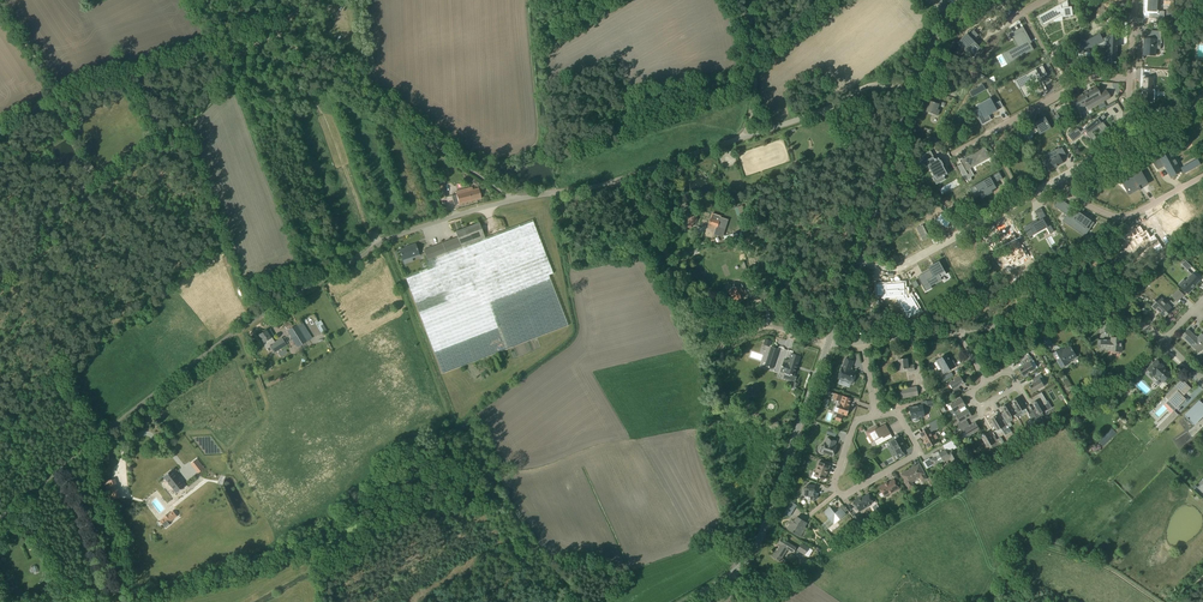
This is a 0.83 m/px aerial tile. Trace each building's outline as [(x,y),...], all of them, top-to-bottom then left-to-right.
[(1071,7),(1068,7),(1061,8),(1060,6),(1057,7),(1038,17),(1038,16),(1043,26),(1043,25),(1052,20),(1061,14),(1062,18),(1072,16),(1071,7)] [(966,32),(947,50),(947,51),(951,47),(956,52),(961,47),(963,48),(967,44),(972,48),(971,49),(974,53),(980,47),(972,39),(982,30),(981,28),(980,28),(982,29),(977,34),(973,29),(978,25),(977,24),(967,34),(966,32)] [(1143,54),(1156,55),(1156,48),(1156,39),(1161,39),(1162,30),(1152,30),(1151,38),(1144,38),(1144,46),(1145,47),(1145,48),(1144,48),(1143,54)] [(1018,47),(1006,54),(1011,63),(1033,50),(1023,32),(1013,37),(1018,47)] [(1086,44),(1079,47),(1079,48),(1082,53),(1080,54),(1080,55),(1084,53),(1085,53),(1090,50),(1098,45),(1107,45),(1107,59),(1107,61),(1107,59),(1116,59),(1116,62),(1117,62),(1117,59),(1118,36),(1117,39),(1115,39),(1115,36),(1108,36),(1108,35),(1108,36),(1103,39),(1100,33),(1085,42),(1086,44)] [(1030,83),(1039,79),(1040,80),(1047,76),(1042,66),(1013,82),(1014,82),(1017,87),(1021,85),(1026,96),(1031,92),(1027,84),(1030,83)] [(1150,92),(1152,92),(1153,86),(1153,83),(1153,82),(1154,79),(1153,79),(1143,79),(1142,79),(1142,86),(1143,86),(1143,89),(1142,89),(1141,103),(1142,103),(1142,102),(1146,103),(1149,103),(1154,103),(1154,96),(1150,96),(1150,92)] [(983,84),(969,92),(970,93),(970,92),(978,88),(981,92),(986,90),(983,84)] [(1088,104),(1090,109),(1103,101),(1099,94),(1098,95),(1095,88),(1090,90),(1088,91),(1088,92),(1086,93),(1086,92),(1083,94),(1084,94),(1082,95),(1079,96),(1077,98),(1082,107),(1088,104)] [(930,109),(929,113),(937,115),(939,110),(937,109),(939,104),(930,101),(927,108),(930,109)] [(991,120),(989,115),(990,114),(992,113),(996,111),(993,105),(991,103),(979,110),(983,116),(979,118),(983,124),(981,125),(982,126),(991,120)] [(1097,118),(1084,128),(1088,133),(1097,126),(1101,132),(1096,137),(1099,141),(1107,135),(1105,132),(1108,129),(1102,121),(1106,117),(1103,114),(1098,119),(1097,118)] [(1017,134),(1017,133),(1007,138),(1009,143),(1011,142),(1012,143),(1018,140),(1018,141),(1020,140),(1021,142),(1027,138),(1027,139),(1033,136),(1034,139),(1040,135),(1033,124),(1029,126),(1022,130),(1022,131),(1023,130),(1024,132),(1017,135),(1017,134)] [(990,157),(985,147),(968,157),(969,158),(964,161),(963,159),(960,161),(965,171),(990,157)] [(1057,168),(1059,167),(1060,168),(1060,167),(1063,166),(1063,165),(1065,164),(1063,160),(1069,157),(1064,149),(1058,152),(1057,150),(1060,156),(1048,163),(1053,171),(1055,170),(1057,169),(1058,169),(1057,168)] [(921,158),(914,162),(916,166),(923,162),(926,167),(928,166),(928,167),(929,168),(929,169),(930,169),(931,171),(932,173),(933,175),(934,177),(933,178),(934,180),(935,182),(936,183),(936,184),(937,184),(938,183),(942,181),(944,179),(944,180),(944,179),(943,176),(943,177),(945,176),(944,175),(947,174),(946,173),(949,172),(946,167),(944,169),(942,165),(942,164),(940,162),(941,161),(940,161),(939,161),(938,158),(936,160),(935,159),(934,159),(930,151),(920,157),(921,158)] [(1184,176),(1201,168),(1198,162),(1180,171),(1171,154),(1153,164),(1158,172),(1164,169),(1170,180),(1183,174),(1184,176)] [(94,158),(87,161),(92,170),(98,166),(94,158)] [(88,164),(87,165),(82,168),(86,175),(92,171),(88,164)] [(1121,179),(1125,186),(1129,194),(1132,192),(1138,189),(1139,191),(1141,190),(1140,188),(1147,184),(1139,169),(1121,179)] [(999,172),(970,189),(976,198),(980,195),(982,198),(992,192),(992,191),(996,188),(994,184),(1002,179),(999,172)] [(446,197),(444,185),(443,182),(436,183),(439,199),(446,197)] [(478,188),(473,190),(472,186),(456,191),(456,194),(452,195),(454,205),(481,198),(480,192),(478,188)] [(1055,205),(1054,205),(1055,206),(1061,210),(1066,204),(1060,200),(1056,206),(1055,205)] [(724,217),(721,216),(713,213),(709,227),(716,229),(715,233),(722,236),(727,223),(722,221),(724,217)] [(936,221),(935,221),(946,228),(951,221),(940,214),(936,221)] [(1032,223),(1023,228),(1027,235),(1032,233),(1033,234),(1045,228),(1047,230),(1051,228),(1043,214),(1039,216),(1041,220),(1039,221),(1033,224),(1032,223)] [(693,215),(686,222),(691,227),(698,219),(693,215)] [(1084,226),(1075,216),(1070,221),(1073,224),(1072,225),(1066,218),(1060,223),(1073,236),(1078,231),(1084,236),(1089,230),(1086,227),(1086,228),(1084,226)] [(667,224),(662,227),(664,232),(668,230),(671,229),(672,228),(676,226),(680,225),(684,224),(683,218),(681,219),(676,220),(672,222),(667,224)] [(553,273),(534,225),(532,219),(485,238),(479,223),(455,232),(457,237),(423,250),(427,261),(426,261),(428,268),(405,276),(442,372),(567,325),(548,275),(553,273)] [(926,222),(920,226),(927,239),(933,235),(926,222)] [(1130,230),(1121,235),(1125,242),(1134,237),(1138,243),(1148,238),(1149,241),(1155,251),(1161,248),(1155,237),(1155,238),(1153,234),(1149,236),(1145,229),(1143,230),(1139,224),(1135,227),(1135,226),(1130,229),(1130,230)] [(1006,257),(1004,258),(1009,265),(1025,255),(1021,248),(1020,249),(1015,241),(1008,245),(1011,249),(1008,251),(1010,255),(1008,256),(1007,255),(1006,256),(1006,257)] [(407,247),(399,250),(403,259),(419,254),(415,244),(407,246),(407,247)] [(1191,266),(1185,260),(1182,264),(1188,270),(1191,266)] [(924,275),(923,274),(917,277),(923,288),(928,284),(929,286),(940,279),(940,278),(946,275),(938,262),(932,265),(934,269),(924,275)] [(1188,293),(1193,288),(1192,288),(1200,280),(1193,273),(1185,281),(1187,283),(1182,288),(1188,293)] [(1016,275),(1012,278),(1017,286),(1021,284),(1016,275)] [(748,294),(744,287),(742,288),(741,284),(729,291),(732,297),(733,297),(735,301),(748,294)] [(891,284),(886,284),(886,297),(903,296),(905,301),(901,304),(906,314),(913,310),(914,312),(918,310),(911,298),(908,300),(907,298),(907,291),(904,291),(904,284),(898,284),(898,286),(894,286),(894,287),(891,287),(891,284)] [(1179,289),(1173,295),(1179,300),(1184,295),(1179,289)] [(1155,302),(1151,306),(1156,311),(1157,310),(1165,317),(1168,314),(1167,313),(1170,309),(1164,303),(1165,301),(1162,297),(1160,299),(1158,297),(1154,301),(1155,302)] [(287,331),(290,336),(297,347),(306,341),(300,330),(296,325),(287,331)] [(1201,333),(1197,338),(1192,334),(1193,334),(1188,329),(1181,336),(1199,353),(1202,348),(1202,335),(1201,333)] [(266,349),(270,346),(274,353),(286,345),(282,338),(275,342),(272,337),(271,338),(266,330),(259,335),(263,342),(263,343),(266,349)] [(1110,351),(1122,352),(1123,338),(1111,337),(1111,341),(1108,341),(1109,336),(1108,336),(1108,340),(1098,339),(1099,335),(1098,335),(1098,347),(1101,347),(1101,349),(1110,350),(1110,351)] [(766,338),(763,345),(770,347),(772,340),(766,338)] [(773,369),(779,349),(771,346),(765,366),(773,369)] [(1070,346),(1063,350),(1062,348),(1053,353),(1061,367),(1070,362),(1068,360),(1076,355),(1070,346)] [(278,352),(280,357),(287,352),(285,348),(278,352)] [(801,356),(792,354),(791,353),(789,361),(785,360),(781,371),(778,371),(777,375),(784,377),(785,373),(794,376),(801,356)] [(944,374),(956,366),(953,360),(951,362),(946,354),(936,360),(944,374)] [(1019,369),(1023,376),(1034,369),(1030,362),(1033,361),(1031,356),(1023,361),(1025,365),(1019,369)] [(838,378),(853,383),(856,372),(849,369),(850,367),(851,368),(853,361),(846,358),(843,367),(842,367),(838,378)] [(908,365),(907,358),(898,359),(899,369),(907,368),(908,371),(914,370),(914,365),(908,365)] [(1156,359),(1147,369),(1147,370),(1153,376),(1157,381),(1159,378),(1163,382),(1159,386),(1162,390),(1168,384),(1165,381),(1171,374),(1164,368),(1163,369),(1162,367),(1163,366),(1156,359)] [(1029,385),(1033,392),(1044,386),(1040,379),(1042,378),(1040,374),(1033,378),(1035,381),(1029,385)] [(964,383),(960,376),(949,382),(952,387),(948,389),(952,395),(960,391),(958,387),(964,383)] [(1190,388),(1182,380),(1166,396),(1169,400),(1168,401),(1176,408),(1176,409),(1185,400),(1182,396),(1190,388)] [(899,390),(901,400),(919,396),(917,386),(899,390)] [(851,399),(843,396),(841,395),(835,393),(835,394),(829,391),(827,397),(833,399),(839,401),(838,403),(840,404),(837,412),(838,413),(837,414),(835,420),(841,422),(843,416),(842,416),(843,414),(847,416),(849,410),(848,409),(849,407),(850,407),(849,406),(851,399)] [(1039,399),(1032,403),(1036,410),(1033,412),(1037,419),(1038,419),(1044,416),(1042,412),(1046,410),(1044,406),(1048,404),(1042,392),(1037,395),(1039,399)] [(1011,407),(1015,414),(1017,417),(1020,415),(1018,412),(1025,408),(1019,397),(1021,396),(1013,400),(1013,401),(1012,401),(1014,405),(1011,407)] [(959,409),(965,406),(961,398),(950,405),(953,409),(949,411),(953,417),(956,415),(961,413),(959,409)] [(926,401),(927,405),(927,407),(937,405),(935,399),(926,401)] [(1193,436),(1202,426),(1202,401),(1202,400),(1201,402),(1200,401),(1198,403),(1197,402),(1194,405),(1196,407),(1191,411),(1190,410),(1185,416),(1187,418),(1186,419),(1188,420),(1193,424),(1199,419),(1196,423),(1193,427),(1189,430),(1193,436)] [(1004,419),(1004,420),(1009,428),(1012,426),(1010,422),(1013,420),(1011,417),(1015,414),(1011,407),(1009,403),(1003,407),(1003,406),(1003,407),(1001,407),(1005,414),(1002,416),(1004,419)] [(925,416),(923,405),(910,407),(912,419),(913,420),(914,421),(916,421),(918,421),(919,419),(919,417),(925,416)] [(967,409),(961,413),(956,415),(960,422),(957,424),(959,427),(967,423),(965,420),(971,416),(967,409)] [(1158,427),(1162,431),(1179,414),(1178,415),(1174,411),(1175,410),(1158,427)] [(1039,421),(1038,419),(1037,419),(1033,412),(1028,414),(1034,424),(1039,421)] [(997,430),(1001,428),(1003,431),(1009,428),(1004,420),(1001,422),(998,415),(988,420),(989,421),(990,420),(997,430)] [(969,426),(967,423),(959,427),(963,433),(966,432),(968,436),(979,429),(975,422),(969,426)] [(874,427),(873,428),(866,432),(870,440),(873,438),(874,441),(883,436),(884,438),(891,434),(885,424),(882,425),(882,426),(880,427),(876,429),(875,428),(874,427)] [(925,443),(928,448),(937,443),(928,428),(920,433),(925,442),(925,441),(926,443),(925,443)] [(999,444),(995,437),(992,438),(988,432),(981,436),(987,447),(991,445),(993,448),(999,444)] [(892,445),(897,454),(896,455),(898,459),(905,455),(903,452),(906,450),(902,442),(903,441),(900,437),(898,438),(897,435),(887,440),(890,446),(892,445)] [(836,446),(835,445),(836,441),(827,438),(825,442),(824,446),(821,446),(819,452),(820,453),(824,454),(824,453),(833,456),(836,446)] [(930,460),(934,466),(943,461),(944,462),(949,458),(952,464),(960,460),(953,449),(955,448),(953,443),(946,447),(947,448),(939,453),(938,451),(937,451),(938,451),(935,453),(934,453),(933,454),(934,454),(935,457),(930,460)] [(190,463),(198,473),(204,468),(196,458),(190,463)] [(817,479),(818,477),(824,479),(827,471),(828,471),(830,465),(819,462),(815,472),(813,472),(812,477),(817,479)] [(902,473),(900,475),(906,484),(909,489),(914,486),(912,482),(920,478),(922,482),(927,479),(924,474),(925,474),(919,464),(915,466),(915,467),(912,469),(912,468),(906,471),(906,470),(902,473)] [(185,487),(172,471),(163,477),(176,494),(185,487)] [(884,484),(879,486),(884,495),(891,492),(891,493),(899,489),(894,479),(885,484),(884,484)] [(814,490),(815,486),(807,485),(803,488),(802,495),(805,495),(805,497),(808,501),(813,501),(818,498),(818,493),(817,493),(817,492),(815,490),(814,490)] [(117,488),(108,490),(110,499),(119,496),(117,488)] [(869,506),(869,505),(873,502),(868,494),(860,498),(860,497),(853,501),(855,505),(854,505),(855,508),(857,510),(858,509),(859,512),(869,506)] [(790,501),(784,513),(791,516),(797,504),(790,501)] [(841,508),(836,512),(835,513),(830,507),(823,512),(834,524),(846,514),(841,508)] [(168,513),(163,517),(164,518),(160,521),(165,528),(169,525),(168,523),(176,516),(173,511),(169,514),(168,513)] [(862,520),(857,513),(853,517),(858,524),(862,520)] [(855,522),(850,516),(845,520),(850,526),(855,522)] [(799,536),(807,523),(797,517),(794,522),(792,521),(787,528),(797,534),(795,537),(798,539),(800,536),(799,536)] [(797,548),(781,538),(778,543),(781,545),(780,547),(779,549),(778,548),(776,553),(775,552),(772,556),(780,561),(788,549),(794,553),(797,548)] [(802,542),(797,550),(810,557),(814,550),(802,542)] [(29,568),(31,575),(39,572),(37,565),(29,568)]
